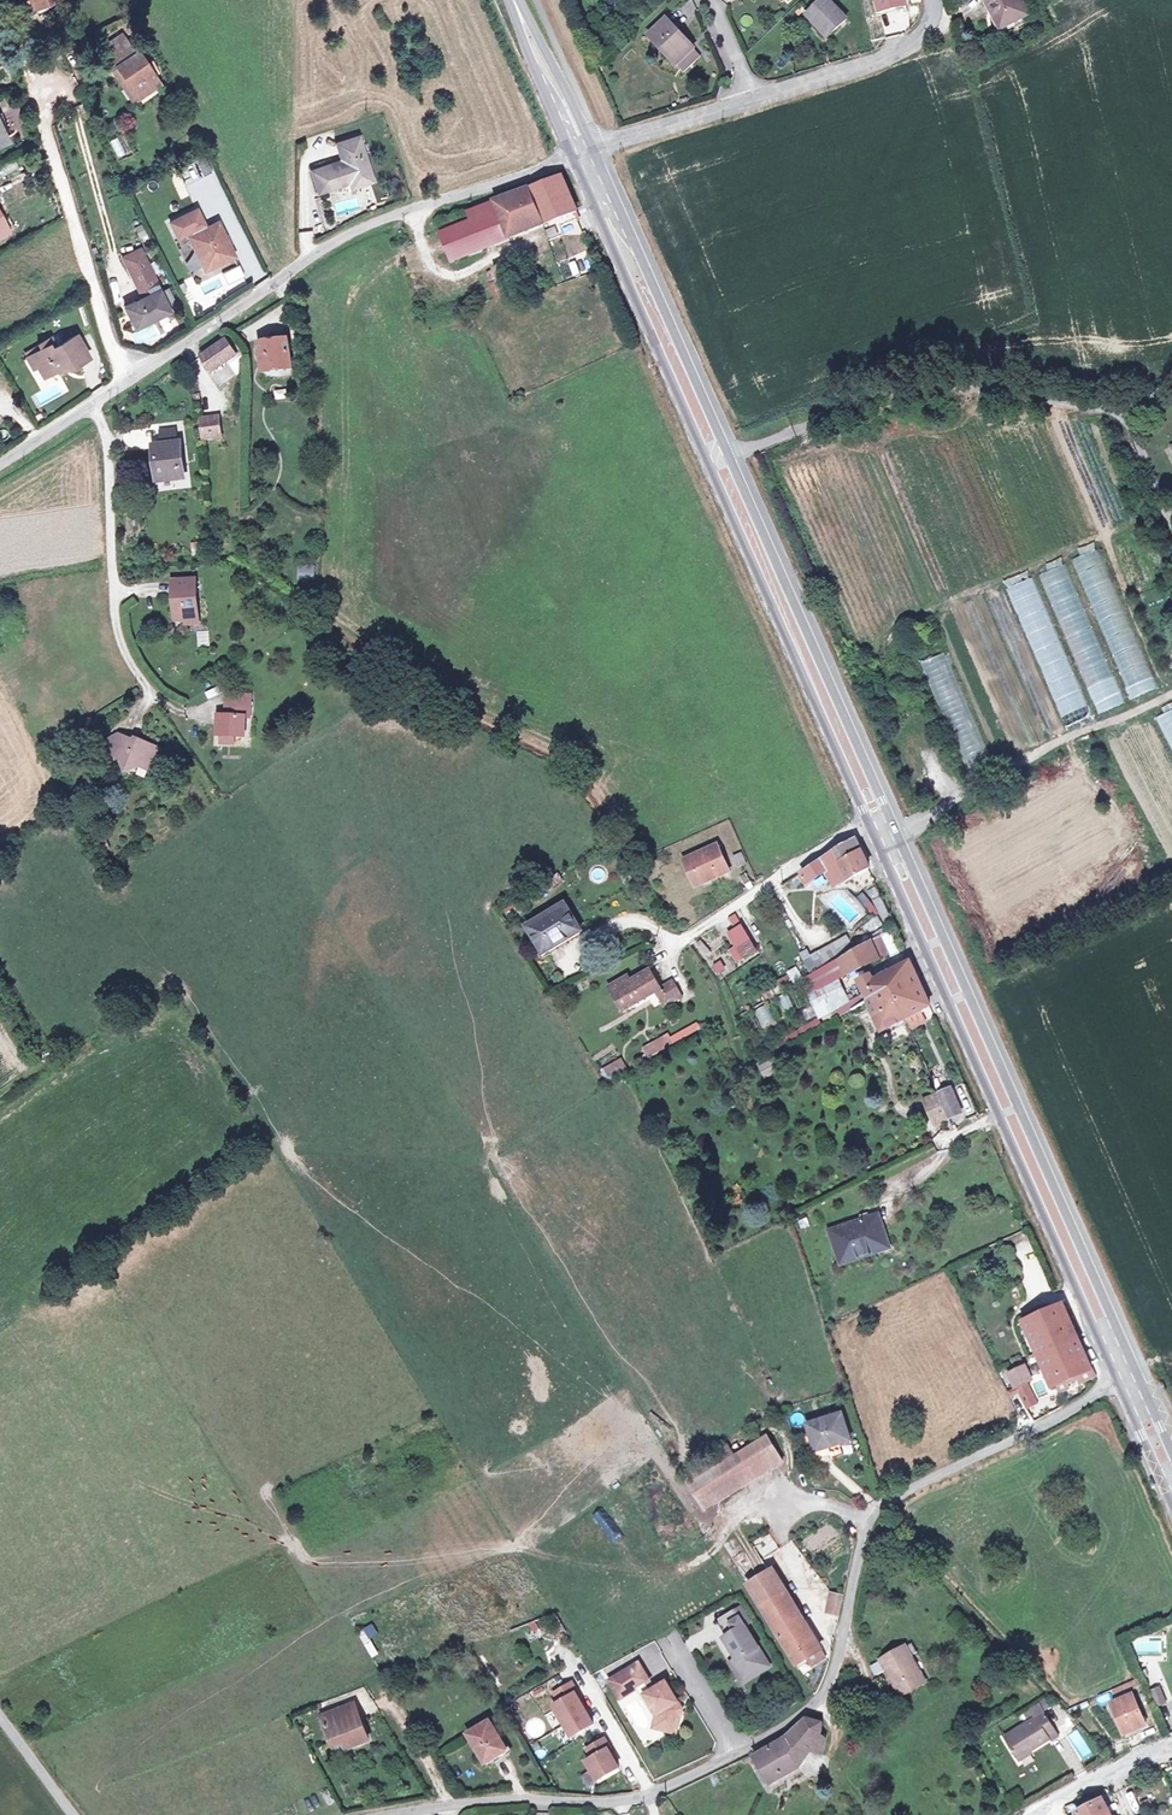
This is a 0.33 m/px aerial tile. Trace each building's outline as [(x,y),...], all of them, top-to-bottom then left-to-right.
[(827,34),(846,17),(830,0),(820,0),(807,12),(827,34)] [(907,5),(906,0),(878,0),(880,12),(907,5)] [(994,8),(1003,26),(1026,13),(1019,0),(984,0),(990,11),(994,8)] [(679,66),(696,51),(668,22),(651,38),(679,66)] [(119,63),(140,94),(160,80),(138,48),(135,50),(121,31),(104,43),(110,52),(105,55),(114,67),(119,63)] [(119,63),(114,67),(135,97),(140,94),(119,63)] [(9,102),(0,106),(0,136),(12,130),(8,122),(16,118),(9,102)] [(343,159),(312,168),(318,190),(349,181),(356,179),(357,185),(373,180),(360,136),(344,141),(349,158),(343,159)] [(344,141),(338,142),(343,159),(349,158),(344,141)] [(196,163),(204,176),(212,171),(205,158),(196,163)] [(495,201),(510,236),(511,238),(579,211),(563,174),(495,201)] [(510,236),(495,201),(475,209),(489,244),(510,236)] [(192,233),(208,263),(222,256),(223,259),(238,251),(221,218),(209,224),(199,205),(173,219),(181,234),(194,228),(195,231),(192,233)] [(8,227),(0,211),(0,232),(8,227)] [(485,252),(473,223),(441,235),(453,264),(485,252)] [(156,311),(157,314),(173,306),(163,287),(162,285),(164,284),(143,243),(125,252),(143,289),(149,286),(151,290),(127,301),(136,320),(156,311)] [(565,257),(575,277),(590,270),(580,250),(565,257)] [(222,256),(208,263),(209,266),(223,259),(222,256)] [(186,260),(189,271),(200,268),(197,257),(186,260)] [(512,264),(495,271),(499,280),(505,277),(516,273),(512,264)] [(239,265),(223,273),(228,283),(244,276),(239,265)] [(171,283),(163,287),(173,306),(176,307),(182,304),(179,298),(179,299),(171,283)] [(90,351),(76,328),(53,342),(48,335),(39,340),(41,344),(32,349),(38,360),(45,371),(62,361),(68,358),(70,362),(90,351)] [(228,336),(204,356),(216,371),(240,351),(228,336)] [(258,342),(264,373),(295,367),(289,336),(258,342)] [(34,363),(38,360),(32,349),(28,352),(34,363)] [(274,389),(274,398),(287,398),(287,389),(274,389)] [(223,413),(205,415),(207,435),(225,433),(223,413)] [(166,425),(167,441),(183,440),(183,425),(166,425)] [(183,440),(167,441),(160,441),(162,470),(185,468),(184,440),(183,440)] [(1078,556),(1125,700),(1151,691),(1104,548),(1078,556)] [(314,579),(314,564),(298,563),(298,579),(314,579)] [(1067,596),(1073,595),(1068,569),(1046,573),(1053,607),(1069,604),(1067,596)] [(179,576),(181,614),(202,613),(201,575),(179,576)] [(1033,577),(1007,587),(1064,727),(1090,716),(1033,577)] [(1063,623),(1097,713),(1122,703),(1101,644),(1096,646),(1089,627),(1076,632),(1071,620),(1063,623)] [(197,631),(197,645),(209,645),(209,631),(197,631)] [(945,651),(921,661),(966,772),(990,762),(945,651)] [(224,731),(237,732),(245,732),(247,712),(252,712),(253,703),(232,701),(232,712),(221,711),(220,731),(224,731)] [(118,749),(126,731),(113,734),(111,738),(118,749)] [(126,731),(118,749),(130,755),(130,757),(145,764),(146,761),(156,765),(165,743),(149,736),(147,740),(126,731)] [(237,732),(224,731),(223,745),(236,746),(237,732)] [(145,764),(130,757),(133,770),(145,764)] [(857,834),(835,848),(842,860),(863,847),(857,834)] [(107,839),(111,847),(117,844),(113,836),(107,839)] [(679,860),(691,890),(725,877),(714,846),(679,860)] [(870,864),(863,847),(842,860),(850,876),(870,864)] [(837,884),(850,876),(842,860),(835,848),(823,856),(829,868),(837,884)] [(731,859),(736,871),(743,869),(739,856),(731,859)] [(829,868),(823,856),(802,868),(808,880),(829,868)] [(530,923),(545,948),(582,928),(567,903),(530,923)] [(737,925),(731,929),(744,951),(757,942),(738,909),(731,913),(737,925)] [(862,923),(865,932),(881,927),(878,917),(862,923)] [(878,932),(835,956),(845,975),(878,958),(877,955),(873,946),(881,942),(883,941),(878,932)] [(846,933),(833,939),(840,952),(853,945),(846,933)] [(703,937),(696,941),(703,955),(711,951),(703,937)] [(833,939),(805,953),(813,968),(840,952),(833,939)] [(873,946),(877,955),(886,950),(881,942),(873,946)] [(845,975),(835,956),(804,975),(814,991),(845,975)] [(868,997),(917,971),(911,958),(874,977),(872,972),(859,979),(865,990),(868,997)] [(717,964),(721,969),(728,966),(725,960),(717,964)] [(651,964),(632,975),(612,987),(623,1006),(656,987),(660,993),(664,1001),(683,991),(674,974),(661,981),(651,964)] [(612,987),(632,975),(629,971),(609,983),(612,987)] [(919,976),(917,971),(868,997),(866,998),(876,1019),(880,1029),(907,1015),(895,989),(919,976)] [(931,1002),(919,976),(895,989),(907,1015),(922,1007),(931,1002)] [(851,1005),(866,998),(868,997),(865,990),(837,1003),(841,1011),(851,1005)] [(781,996),(784,1010),(792,1008),(788,994),(781,996)] [(866,998),(851,1005),(861,1026),(876,1019),(866,998)] [(765,1004),(754,1009),(762,1025),(773,1020),(765,1004)] [(922,1007),(907,1015),(911,1025),(927,1017),(922,1007)] [(784,1045),(822,1025),(818,1018),(780,1037),(784,1045)] [(694,1021),(642,1048),(647,1057),(699,1030),(694,1021)] [(607,1081),(628,1069),(620,1057),(600,1069),(607,1081)] [(758,1066),(764,1078),(778,1071),(772,1059),(758,1066)] [(952,1083),(939,1089),(950,1115),(963,1108),(952,1083)] [(936,1122),(950,1115),(939,1089),(922,1097),(927,1110),(930,1109),(936,1122)] [(941,1132),(931,1139),(939,1150),(949,1143),(941,1132)] [(932,1145),(913,1152),(916,1160),(935,1154),(932,1145)] [(884,1235),(875,1209),(867,1212),(865,1205),(856,1208),(858,1215),(828,1226),(839,1256),(877,1242),(875,1238),(884,1235)] [(1063,1298),(1025,1316),(1042,1354),(1055,1386),(1094,1367),(1063,1298)] [(1022,1371),(1014,1375),(1028,1405),(1041,1398),(1032,1382),(1037,1379),(1031,1367),(1022,1371)] [(815,1422),(821,1448),(855,1440),(850,1415),(815,1422)] [(771,1436),(694,1480),(710,1508),(786,1463),(771,1436)] [(828,1655),(775,1568),(771,1571),(753,1542),(742,1547),(759,1577),(749,1582),(796,1662),(813,1653),(817,1660),(828,1655)] [(829,1590),(825,1608),(836,1611),(840,1593),(829,1590)] [(748,1612),(743,1604),(731,1611),(736,1619),(748,1612)] [(730,1631),(747,1621),(751,1618),(748,1612),(736,1619),(731,1611),(721,1617),(730,1631)] [(772,1662),(747,1621),(730,1631),(726,1634),(739,1653),(736,1655),(743,1667),(755,1659),(761,1669),(772,1662)] [(370,1638),(377,1634),(371,1623),(357,1631),(371,1657),(378,1653),(370,1638)] [(922,1647),(916,1636),(876,1658),(882,1669),(890,1664),(904,1689),(927,1677),(914,1651),(922,1647)] [(745,1679),(761,1669),(755,1659),(743,1667),(736,1655),(732,1658),(745,1679)] [(641,1659),(612,1676),(623,1694),(639,1685),(648,1679),(652,1677),(641,1659)] [(801,1674),(810,1668),(805,1660),(796,1666),(801,1674)] [(575,1678),(557,1689),(562,1698),(556,1702),(574,1732),(596,1719),(578,1689),(580,1688),(575,1678)] [(647,1690),(653,1687),(648,1679),(639,1685),(654,1711),(658,1708),(647,1690)] [(680,1698),(669,1679),(653,1687),(647,1690),(658,1708),(659,1710),(656,1723),(678,1729),(683,1712),(676,1701),(680,1698)] [(1159,1683),(1166,1698),(1171,1695),(1171,1688),(1168,1679),(1159,1683)] [(1159,1683),(1149,1687),(1156,1702),(1166,1698),(1159,1683)] [(1111,1701),(1123,1729),(1145,1720),(1132,1691),(1111,1701)] [(685,1705),(680,1698),(676,1701),(683,1712),(685,1705)] [(1038,1716),(1007,1734),(1019,1754),(1033,1746),(1034,1747),(1053,1736),(1054,1738),(1062,1733),(1043,1702),(1033,1708),(1038,1716)] [(353,1740),(357,1750),(375,1743),(361,1706),(327,1719),(337,1746),(353,1740)] [(1167,1728),(1171,1727),(1171,1706),(1162,1709),(1167,1728)] [(809,1715),(785,1736),(802,1762),(817,1753),(806,1746),(817,1730),(819,1732),(820,1717),(809,1715)] [(496,1752),(498,1755),(509,1749),(493,1722),(472,1734),(487,1758),(496,1752)] [(825,1736),(819,1732),(817,1730),(806,1746),(817,1753),(820,1751),(825,1736)] [(607,1734),(589,1745),(594,1754),(588,1757),(599,1776),(621,1763),(611,1745),(613,1744),(607,1734)] [(802,1762),(785,1736),(755,1751),(773,1780),(802,1762)] [(353,1740),(337,1746),(340,1756),(357,1750),(353,1740)] [(820,1751),(817,1753),(802,1762),(816,1765),(820,1751)] [(496,1752),(487,1758),(489,1761),(498,1755),(496,1752)] [(758,1810),(770,1814),(771,1814),(778,1799),(766,1793),(758,1810)] [(1074,1809),(1077,1814),(1099,1814),(1109,1810),(1107,1805),(1102,1796),(1074,1809)]
